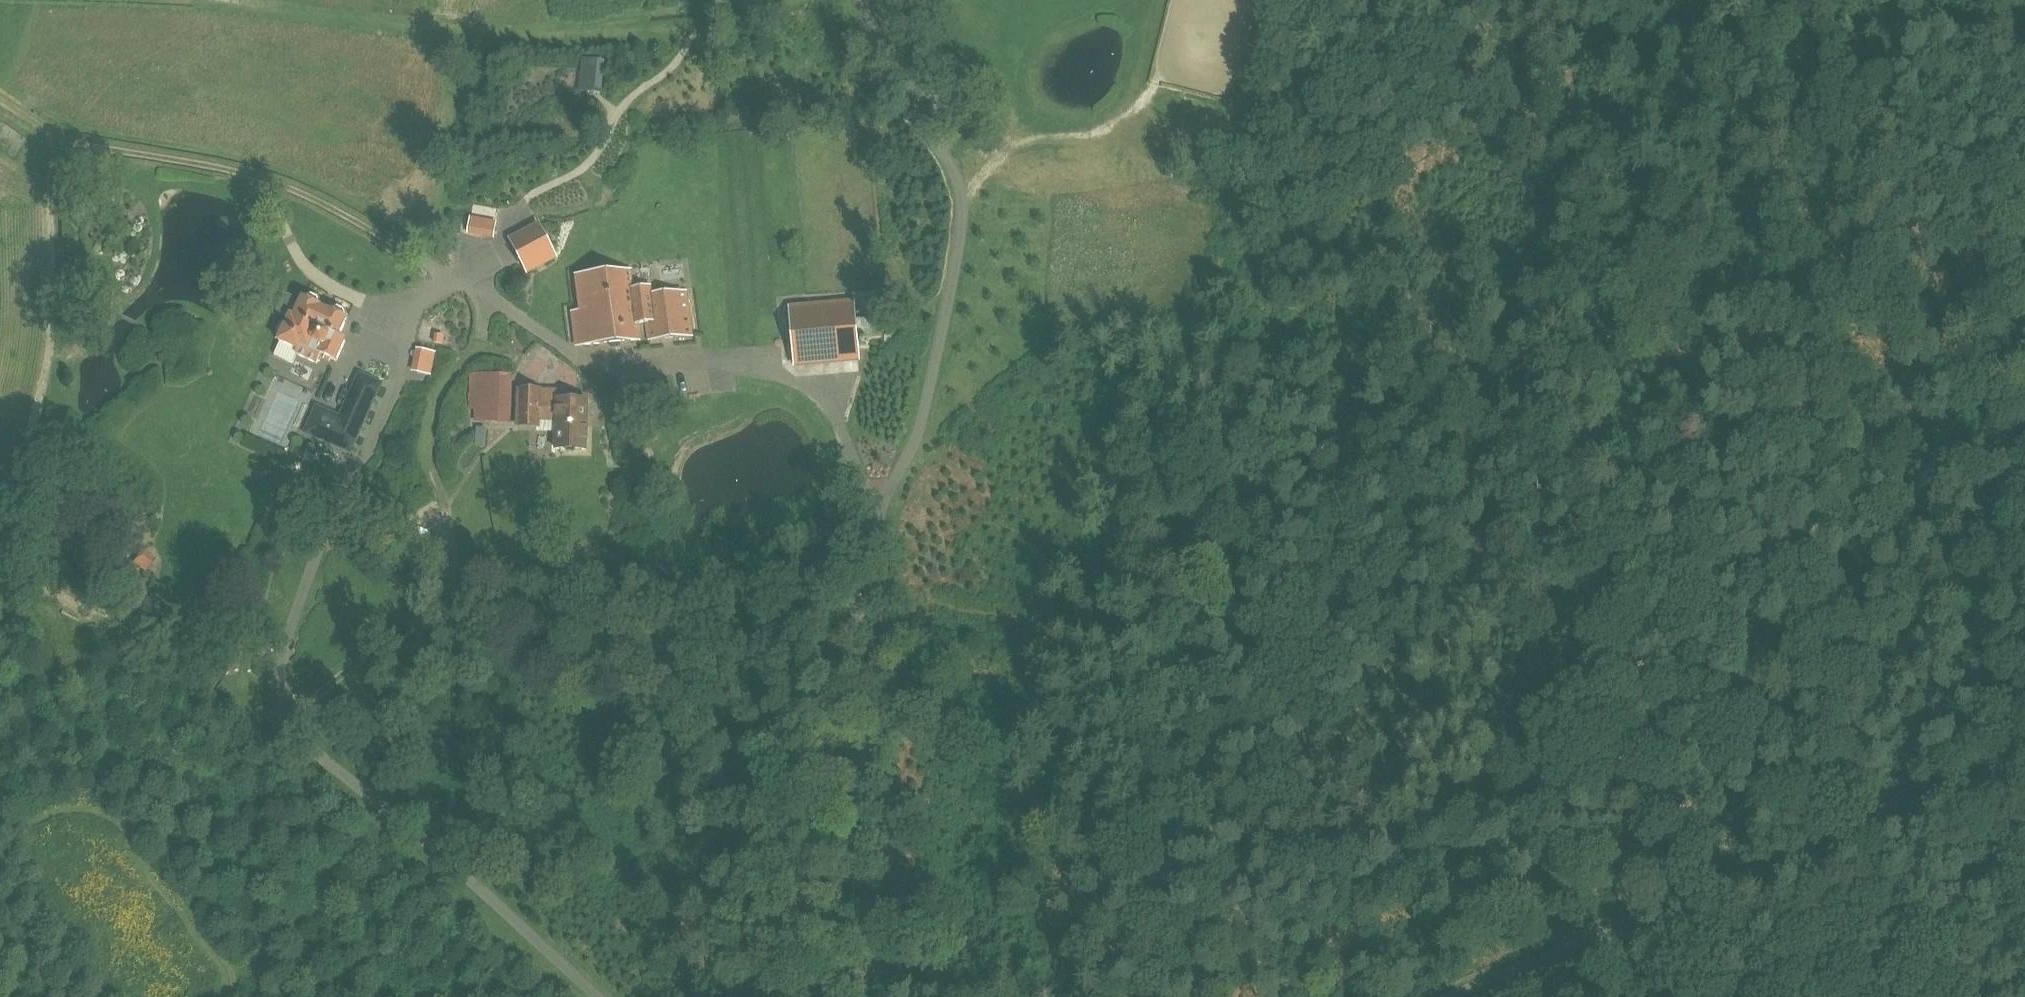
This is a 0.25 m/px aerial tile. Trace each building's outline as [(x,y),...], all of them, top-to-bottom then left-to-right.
[(510,238),(522,262),(526,270),(555,256),(538,224),(510,238)] [(638,323),(646,322),(649,340),(693,336),(688,290),(653,294),(652,285),(634,287),(632,269),(575,275),(579,311),(571,312),(575,347),(640,341),(638,323)] [(279,342),(273,355),(291,363),(295,355),(316,365),(321,355),(324,357),(331,360),(337,362),(347,340),(345,339),(340,336),(341,334),(348,318),(346,318),(348,315),(345,308),(337,305),(331,308),(330,310),(320,305),(321,302),(319,296),(311,293),(305,295),(304,297),(302,296),(300,300),(285,293),(276,311),(288,316),(285,323),(282,324),(279,326),(277,329),(277,331),(277,334),(279,338),(277,341),(279,342)] [(842,363),(860,362),(854,299),(836,301),(842,363)] [(475,408),(475,421),(508,422),(510,372),(471,371),(470,408),(475,408)] [(302,435),(351,455),(380,382),(358,373),(341,416),(314,405),(302,435)] [(519,385),(518,424),(539,425),(539,419),(556,419),(555,448),(586,449),(588,397),(556,396),(556,386),(519,385)]
